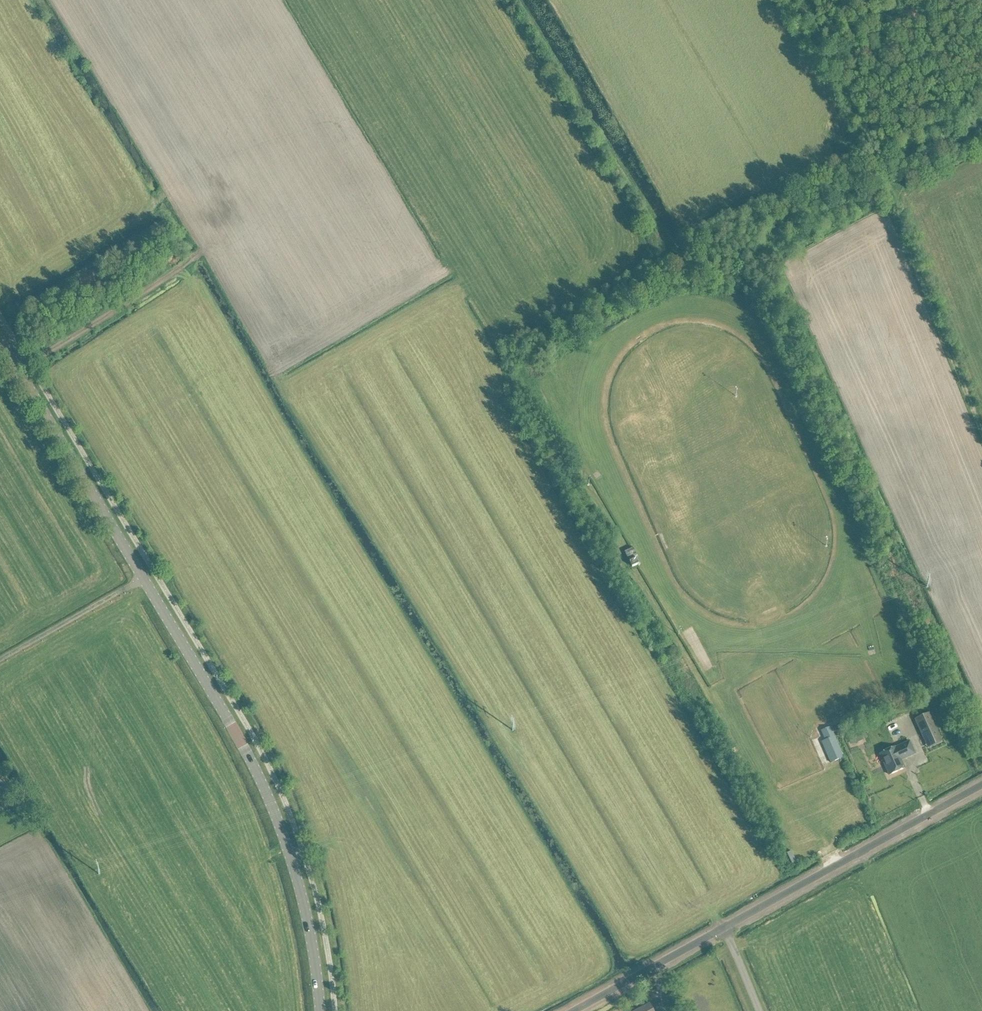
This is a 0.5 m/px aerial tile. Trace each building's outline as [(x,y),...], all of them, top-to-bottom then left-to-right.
[(632,568),(640,564),(632,548),(624,552),(632,568)] [(928,713),(915,720),(928,749),(942,743),(928,713)] [(825,741),(821,742),(830,763),(844,758),(835,737),(834,737),(832,732),(842,728),(840,723),(830,727),(820,731),(825,741)] [(860,732),(847,737),(851,746),(863,741),(860,732)] [(895,747),(880,754),(889,775),(905,768),(901,760),(915,754),(910,741),(895,747)]
